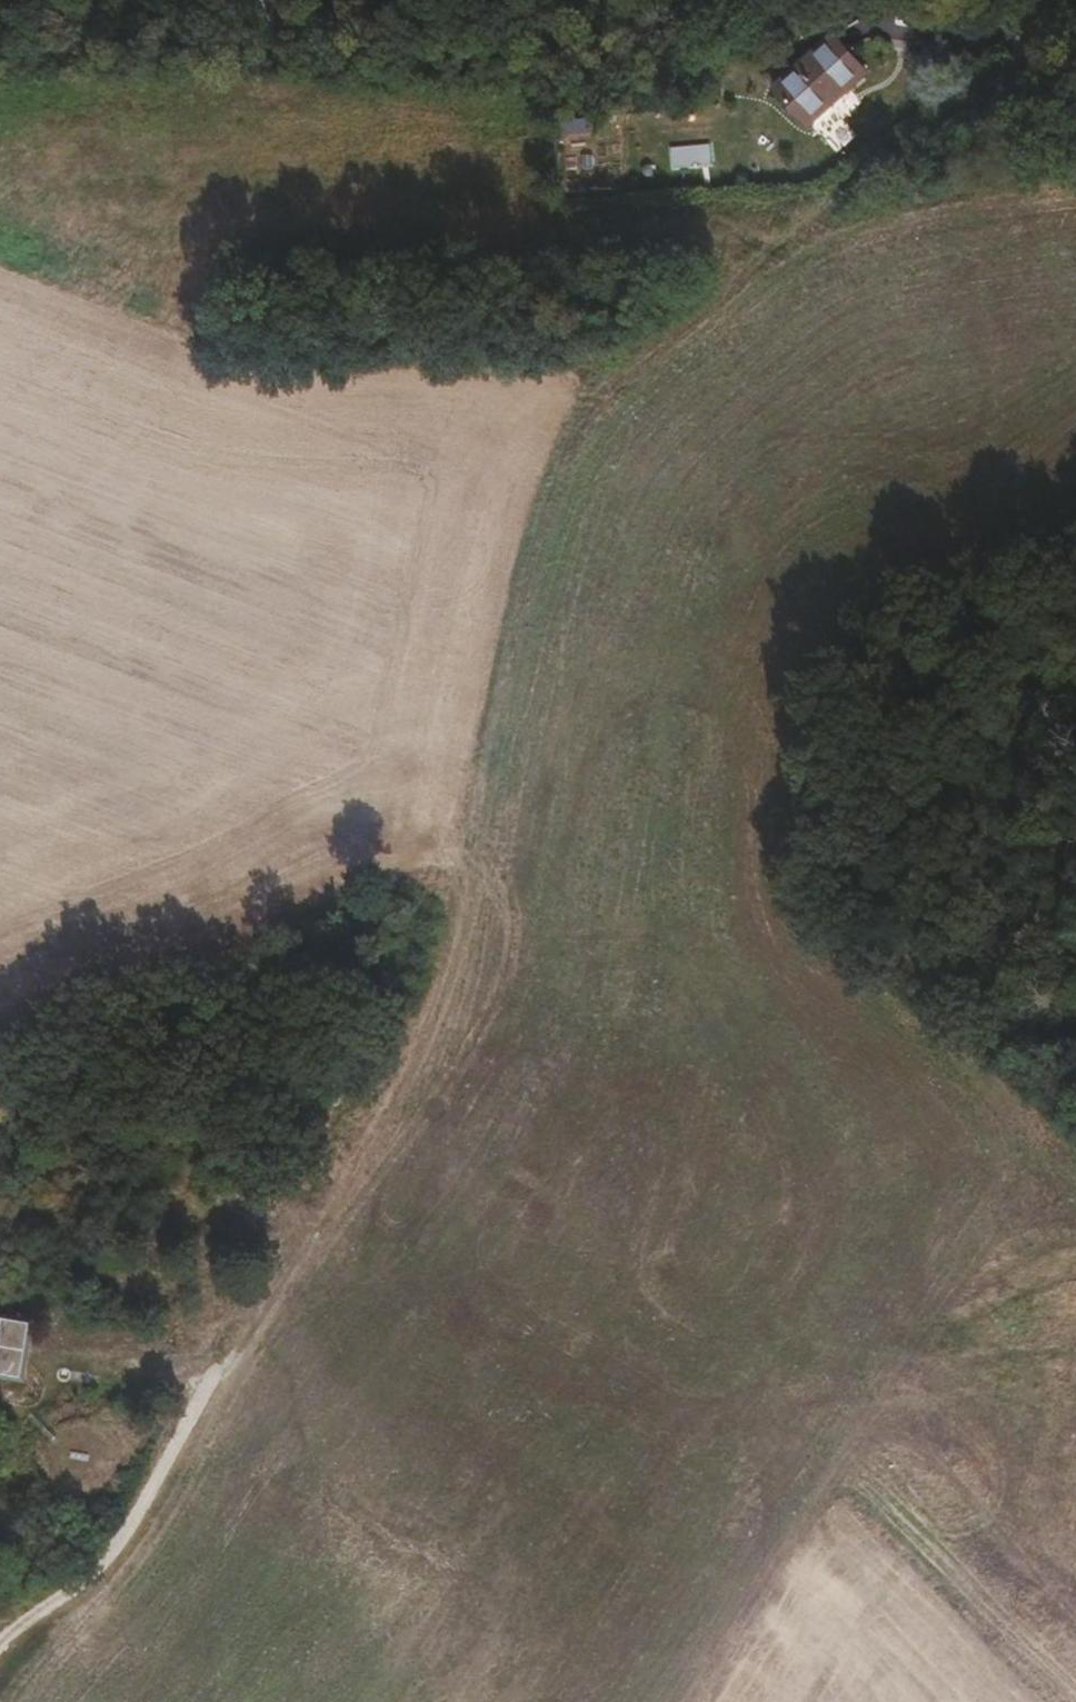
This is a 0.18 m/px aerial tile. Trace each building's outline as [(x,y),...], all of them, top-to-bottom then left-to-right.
[(807,124),(868,73),(865,69),(800,66),(776,85),(807,124)] [(670,168),(712,162),(709,146),(668,152),(670,168)] [(26,1374),(36,1315),(5,1310),(0,1339),(0,1370),(26,1374)]
